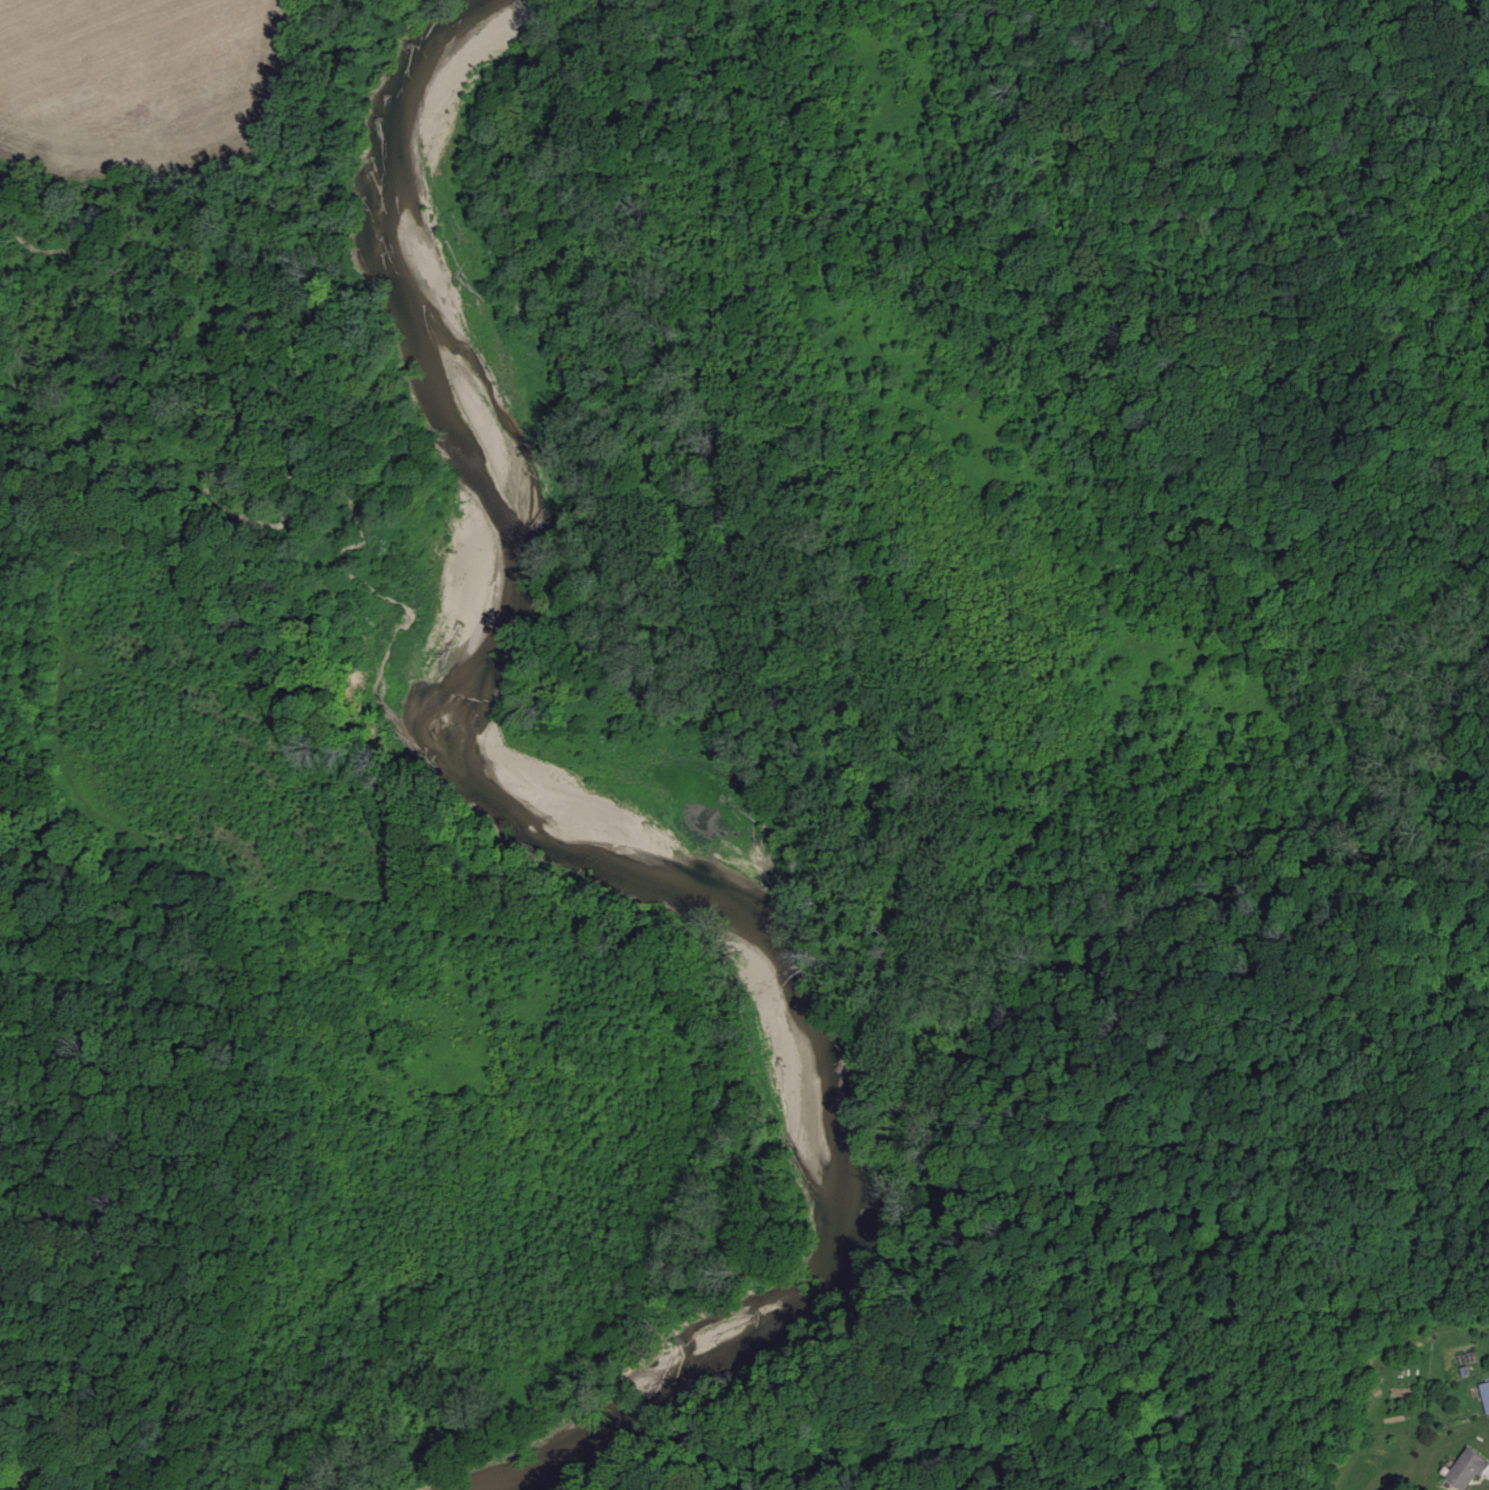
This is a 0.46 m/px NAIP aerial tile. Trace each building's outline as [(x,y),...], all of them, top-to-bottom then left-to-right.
[(1488,1412),(1488,1382),(1480,1383),(1485,1413),(1488,1412)] [(1467,1446),(1451,1477),(1470,1487),(1477,1473),(1486,1478),(1488,1471),(1488,1458),(1467,1446)]
